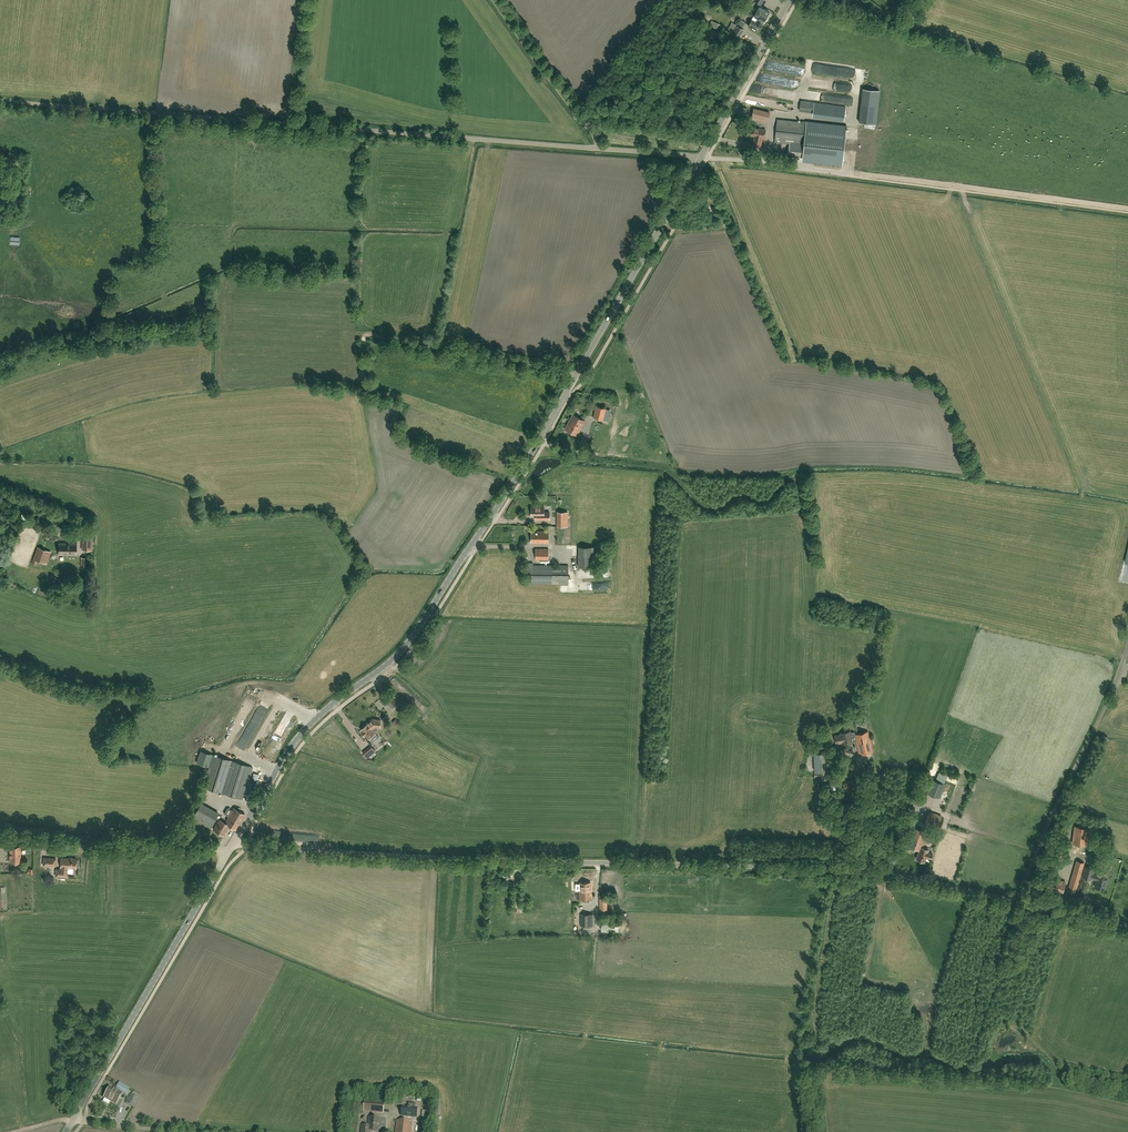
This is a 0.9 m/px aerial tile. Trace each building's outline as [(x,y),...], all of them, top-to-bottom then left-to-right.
[(754,16),(764,22),(769,13),(760,7),(758,9),(756,8),(753,12),(755,13),(754,16)] [(764,22),(754,16),(751,20),(752,20),(748,26),(757,31),(763,22),(764,22)] [(744,29),(737,25),(731,33),(738,37),(744,29)] [(836,109),(836,108),(816,107),(816,111),(822,112),(821,114),(825,114),(825,119),(839,120),(839,109),(836,109)] [(754,109),(752,117),(768,122),(770,113),(754,109)] [(777,120),(775,141),(804,145),(807,121),(802,121),(802,122),(777,120)] [(766,130),(750,126),(747,134),(753,135),(755,136),(753,144),(760,146),(762,138),(763,138),(766,130)] [(786,150),(786,156),(802,158),(804,149),(789,147),(789,151),(786,150)] [(603,420),(606,409),(596,406),(593,417),(603,420)] [(573,414),(569,422),(565,429),(577,435),(585,421),(573,414)] [(591,418),(588,428),(605,432),(608,422),(591,418)] [(544,507),(532,507),(532,515),(536,515),(536,519),(549,519),(549,512),(544,512),(544,507)] [(558,526),(568,526),(569,512),(562,512),(559,512),(558,512),(558,518),(558,526)] [(549,542),(549,531),(532,531),(532,542),(549,542)] [(91,549),(92,534),(83,534),(82,549),(91,549)] [(76,555),(76,543),(69,543),(69,544),(59,544),(59,555),(76,555)] [(45,563),(49,551),(38,547),(32,563),(36,565),(37,560),(45,563)] [(579,547),(579,566),(595,566),(595,547),(579,547)] [(548,560),(548,548),(536,548),(536,560),(548,560)] [(526,583),(550,583),(568,584),(569,566),(527,565),(526,583)] [(1095,588),(1094,594),(1108,598),(1109,592),(1095,588)] [(393,708),(399,703),(393,697),(388,702),(393,708)] [(367,723),(368,724),(361,729),(362,731),(361,732),(365,736),(366,735),(368,738),(369,738),(370,738),(372,736),(372,735),(375,733),(372,729),(375,726),(380,727),(381,720),(372,719),(370,721),(370,722),(367,723)] [(855,731),(850,732),(850,731),(841,733),(841,734),(835,735),(837,744),(843,742),(843,744),(852,742),(856,741),(859,754),(873,751),(868,731),(855,734),(855,731)] [(826,771),(826,753),(814,754),(815,771),(826,771)] [(203,786),(242,799),(252,766),(213,754),(203,786)] [(858,783),(855,778),(850,781),(843,784),(846,790),(848,794),(855,790),(853,786),(858,783)] [(932,791),(930,794),(940,798),(946,784),(940,781),(936,792),(932,791)] [(933,808),(936,799),(928,797),(925,805),(933,808)] [(193,817),(209,826),(215,815),(206,810),(208,806),(201,802),(193,817)] [(225,823),(228,825),(236,830),(245,814),(234,808),(225,823)] [(937,828),(941,816),(929,812),(925,824),(937,828)] [(228,825),(225,823),(220,820),(214,830),(223,835),(228,825)] [(1075,826),(1073,844),(1087,846),(1089,828),(1075,826)] [(923,848),(928,833),(914,828),(907,845),(920,850),(917,859),(918,859),(918,861),(921,862),(922,861),(924,862),(926,857),(931,859),(932,854),(928,852),(929,850),(923,848)] [(10,862),(21,862),(21,846),(10,846),(10,862)] [(56,866),(56,858),(44,858),(43,865),(56,866)] [(77,860),(77,859),(62,858),(61,867),(61,869),(57,869),(56,875),(57,875),(57,877),(66,878),(66,876),(67,876),(67,867),(76,868),(76,867),(79,867),(79,860),(77,860)] [(1076,861),(1067,891),(1075,893),(1084,863),(1076,861)] [(1091,879),(1091,878),(1097,880),(1095,887),(1104,889),(1108,878),(1098,875),(1098,876),(1093,874),(1094,869),(1085,867),(1082,877),(1091,879)] [(1050,890),(1062,893),(1065,882),(1053,878),(1050,890)] [(580,899),(591,898),(591,882),(579,882),(580,899)] [(541,912),(527,913),(527,927),(539,926),(539,918),(542,918),(541,912)] [(592,914),(580,914),(580,926),(592,926),(592,914)] [(116,1105),(122,1094),(110,1087),(104,1098),(116,1105)] [(131,1094),(126,1103),(134,1108),(139,1099),(131,1094)] [(384,1104),(365,1102),(364,1111),(383,1113),(384,1104)] [(408,1108),(403,1107),(402,1116),(416,1118),(417,1109),(415,1109),(408,1108)] [(417,1121),(417,1131),(424,1131),(424,1120),(426,1120),(426,1114),(420,1114),(420,1121),(417,1121)] [(381,1119),(369,1118),(368,1127),(362,1126),(362,1131),(378,1131),(379,1128),(380,1128),(381,1119)] [(409,1119),(400,1119),(400,1127),(393,1128),(393,1131),(410,1131),(409,1119)]
